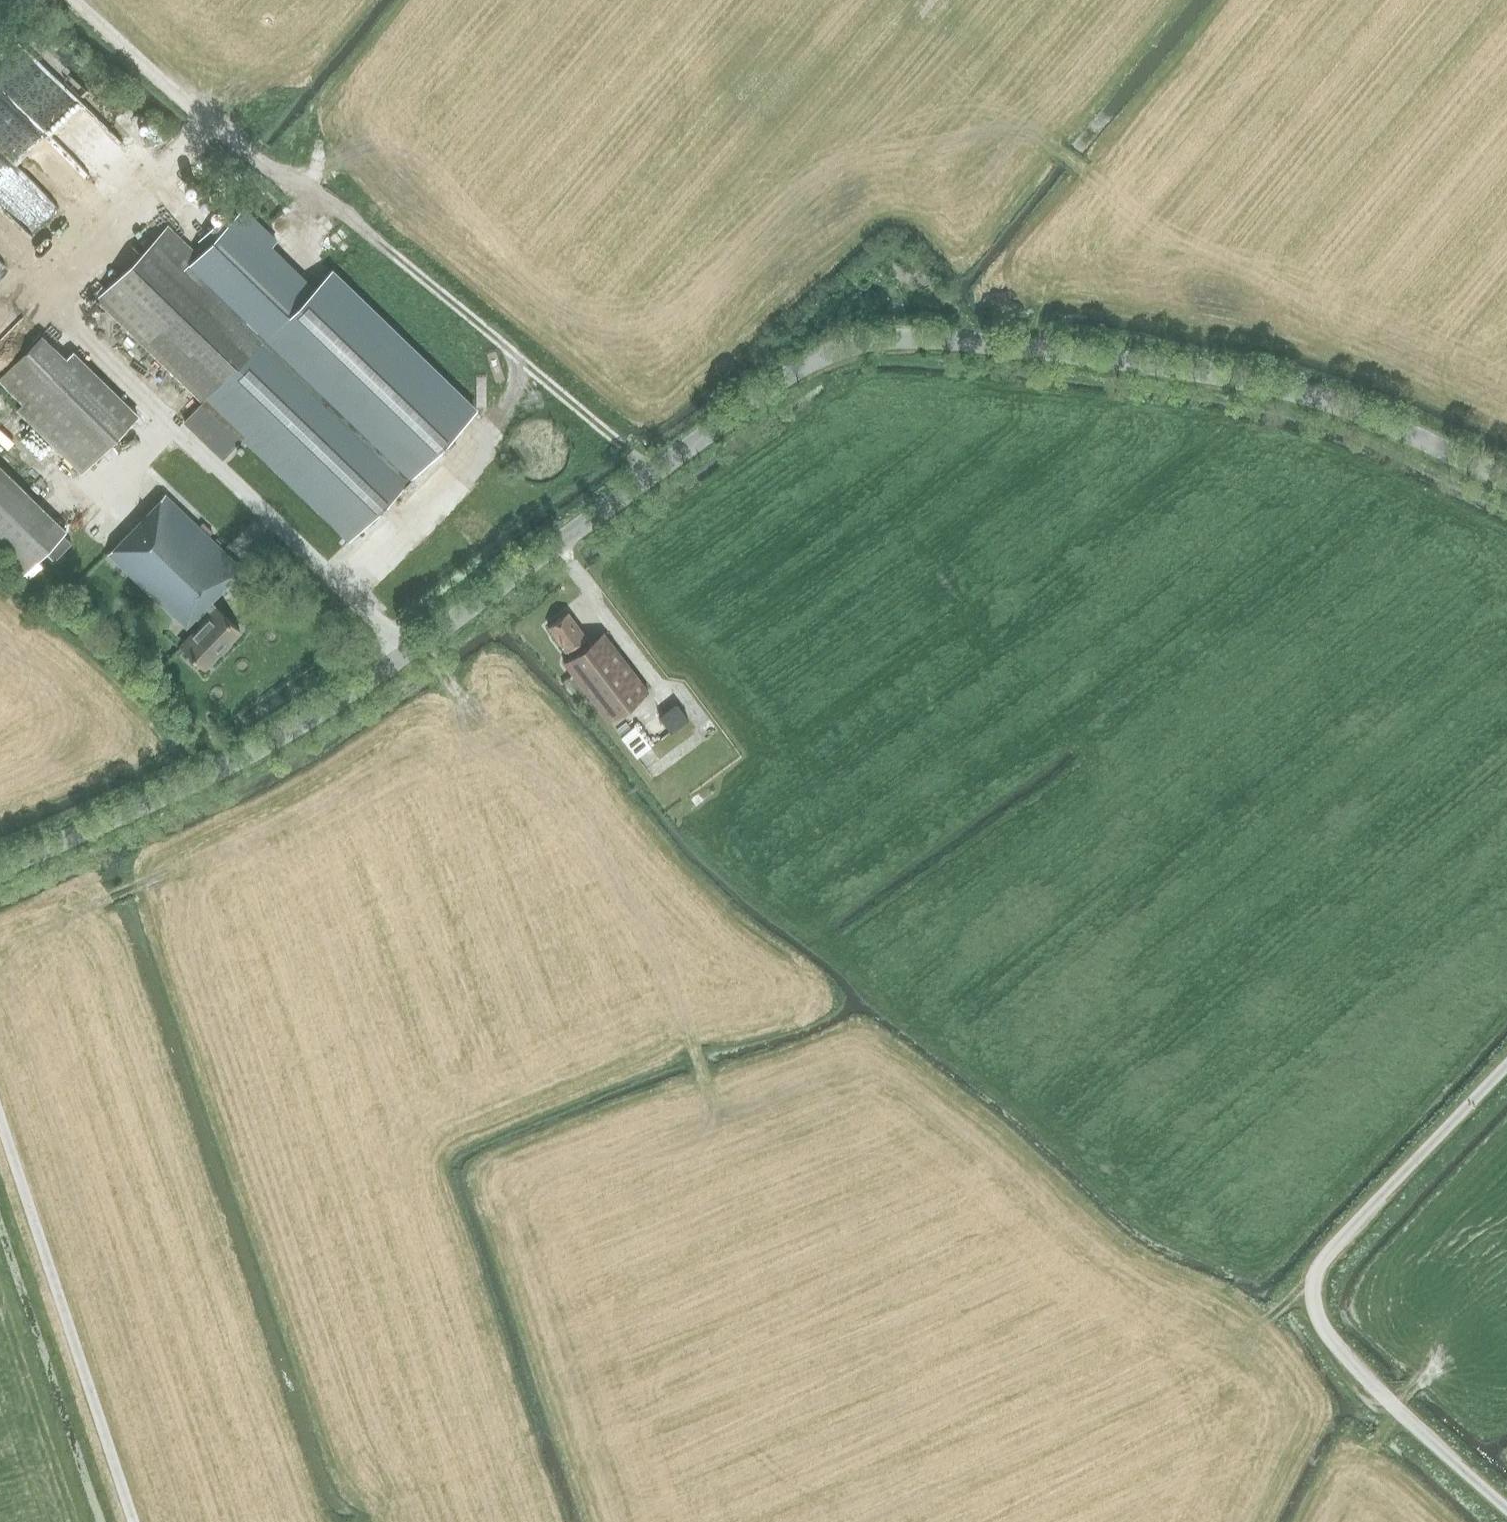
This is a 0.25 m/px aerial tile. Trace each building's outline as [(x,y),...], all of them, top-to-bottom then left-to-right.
[(16,162),(0,167),(0,174),(0,175),(0,193),(4,207),(28,200),(16,162)] [(229,210),(190,249),(166,225),(96,297),(203,400),(183,421),(221,458),(241,437),(347,540),(474,409),(328,269),(310,288),(229,210)] [(40,335),(0,378),(0,380),(23,402),(17,409),(82,472),(131,422),(139,414),(73,350),(64,358),(40,335)] [(66,529),(0,465),(0,551),(23,573),(66,529)] [(204,666),(238,630),(216,609),(213,611),(207,605),(239,571),(158,490),(133,516),(130,513),(102,542),(176,612),(179,609),(192,621),(195,618),(202,624),(181,645),(204,666)] [(572,655),(564,661),(607,720),(647,690),(603,631),(590,641),(585,634),(568,611),(548,626),(566,649),(567,648),(572,655)] [(651,746),(634,725),(621,736),(637,757),(651,746)]
